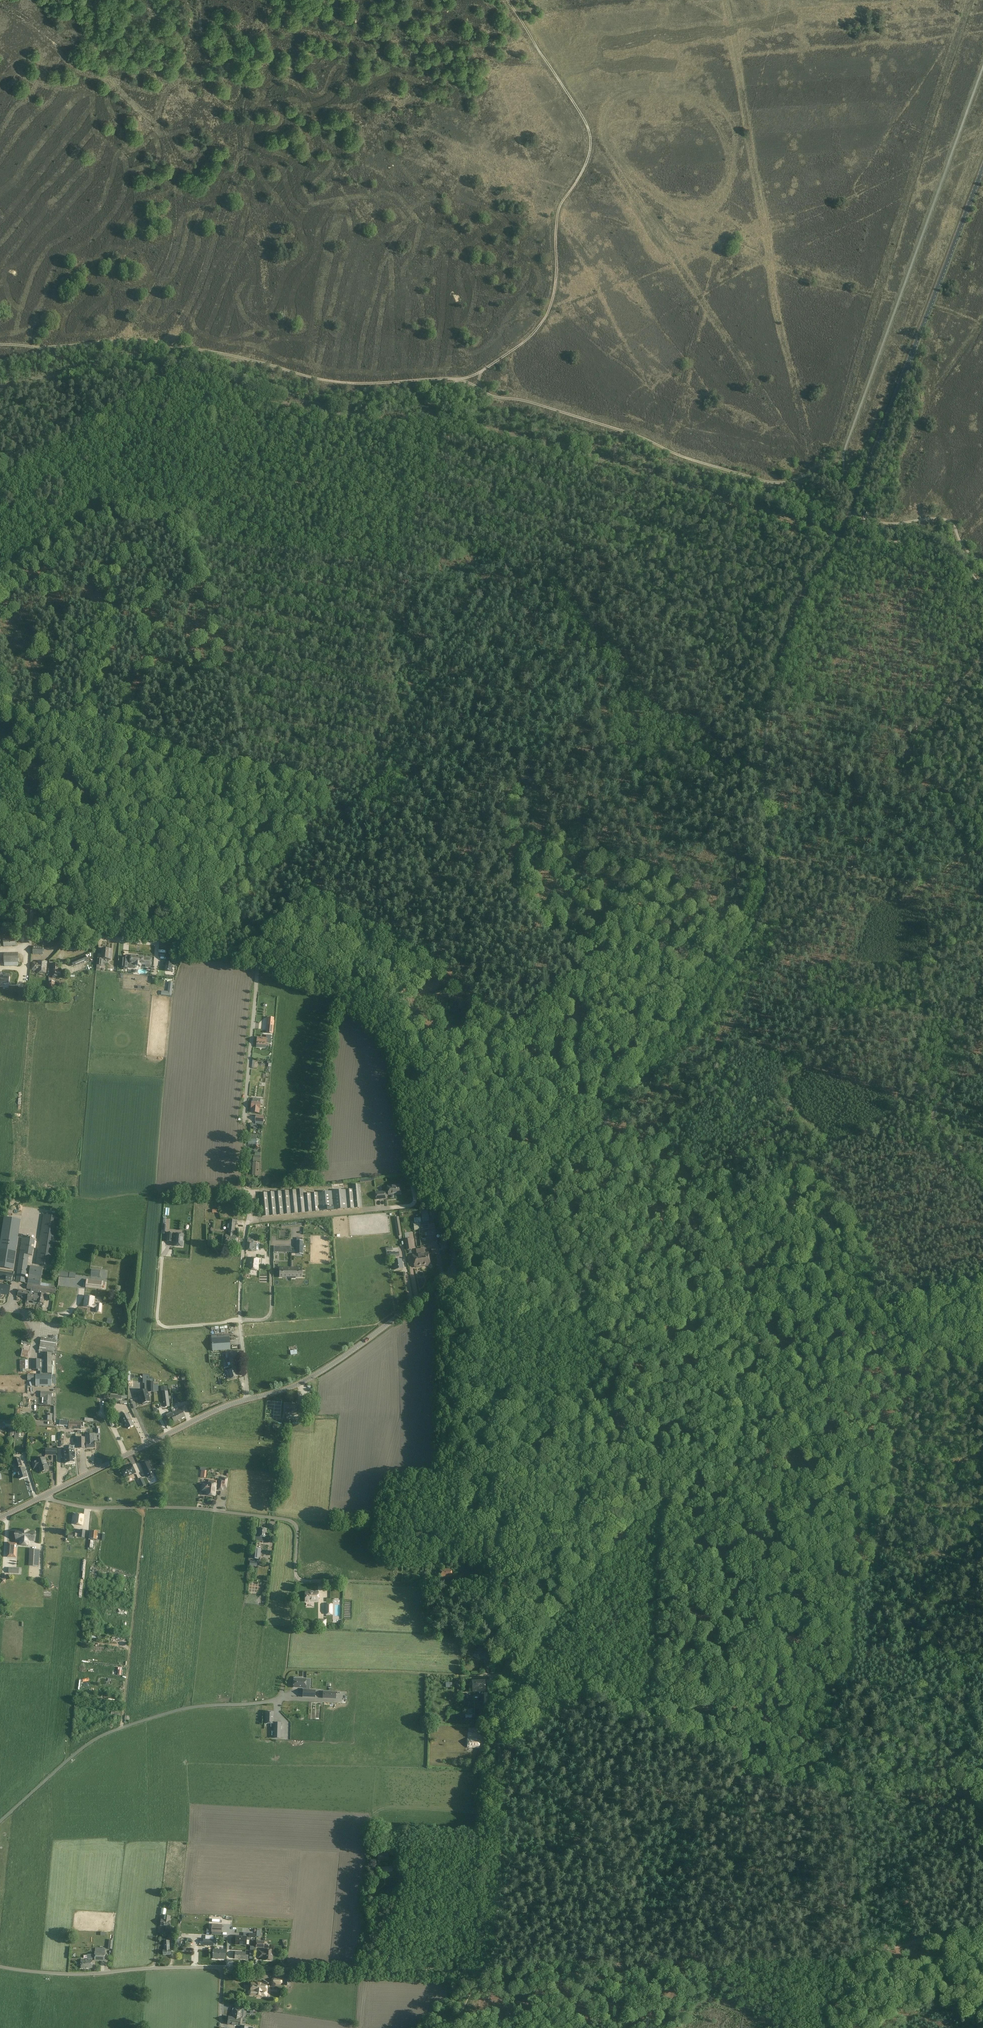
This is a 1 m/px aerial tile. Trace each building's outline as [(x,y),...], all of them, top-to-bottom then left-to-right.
[(3,938),(4,947),(16,946),(15,936),(3,938)] [(33,954),(43,954),(43,947),(34,946),(33,954)] [(111,959),(112,950),(103,949),(102,959),(111,959)] [(18,953),(4,953),(4,963),(18,963),(18,962),(20,962),(20,954),(18,954),(18,953)] [(78,965),(88,961),(86,956),(76,960),(78,965)] [(130,964),(135,964),(135,965),(141,966),(141,964),(150,965),(151,959),(145,959),(145,960),(143,960),(144,957),(131,956),(131,959),(128,959),(128,957),(123,957),(122,968),(128,968),(128,965),(130,965),(130,964)] [(31,970),(37,970),(37,972),(46,973),(46,965),(47,965),(47,962),(38,961),(38,963),(32,962),(31,970)] [(58,977),(58,976),(61,977),(61,972),(58,971),(59,964),(53,964),(53,977),(58,977)] [(0,972),(0,983),(2,983),(4,983),(4,981),(12,981),(12,973),(5,973),(1,973),(1,972),(0,972)] [(270,1042),(271,1036),(267,1036),(266,1038),(258,1037),(257,1044),(266,1045),(266,1042),(270,1042)] [(258,1100),(253,1100),(253,1103),(252,1102),(251,1108),(252,1108),(252,1112),(259,1113),(259,1109),(260,1109),(260,1103),(257,1103),(258,1100)] [(261,1171),(258,1171),(258,1164),(253,1163),(252,1175),(260,1176),(261,1171)] [(302,1190),(289,1191),(260,1193),(262,1217),(362,1208),(360,1184),(352,1185),(352,1189),(304,1194),(303,1192),(302,1190)] [(389,1195),(400,1194),(400,1185),(388,1186),(389,1195)] [(385,1191),(376,1192),(376,1200),(386,1199),(385,1191)] [(375,1229),(386,1229),(387,1213),(382,1213),(382,1219),(375,1219),(375,1229)] [(60,1217),(44,1214),(36,1264),(53,1266),(60,1217)] [(14,1269),(21,1219),(4,1216),(0,1244),(0,1267),(14,1269)] [(423,1230),(435,1228),(434,1222),(422,1224),(423,1230)] [(232,1233),(229,1232),(229,1235),(225,1235),(225,1237),(222,1237),(222,1242),(224,1242),(224,1244),(236,1246),(237,1236),(232,1236),(232,1233)] [(183,1234),(175,1234),(173,1234),(173,1233),(168,1233),(167,1241),(172,1242),(172,1241),(175,1241),(174,1246),(182,1247),(183,1234)] [(25,1284),(28,1265),(28,1260),(32,1260),(35,1240),(22,1238),(15,1283),(25,1284)] [(246,1251),(253,1251),(254,1243),(247,1243),(246,1251)] [(428,1254),(424,1254),(423,1248),(419,1249),(422,1267),(429,1266),(428,1265),(430,1264),(428,1254)] [(416,1249),(417,1255),(413,1256),(414,1267),(416,1267),(416,1268),(422,1267),(419,1249),(416,1249)] [(249,1258),(248,1270),(258,1271),(259,1259),(249,1258)] [(403,1269),(401,1260),(393,1261),(395,1270),(403,1269)] [(41,1283),(43,1267),(30,1266),(27,1289),(39,1291),(38,1294),(45,1295),(44,1299),(45,1299),(46,1293),(56,1293),(57,1288),(52,1287),(52,1284),(41,1283)] [(286,1276),(291,1276),(291,1268),(280,1268),(280,1271),(280,1274),(280,1277),(286,1277),(286,1276)] [(302,1268),(291,1268),(291,1276),(296,1276),(296,1277),(302,1277),(302,1274),(302,1271),(302,1268)] [(100,1270),(91,1269),(90,1276),(100,1277),(100,1270)] [(0,1272),(0,1280),(12,1281),(13,1273),(0,1272)] [(103,1281),(86,1279),(85,1288),(102,1289),(103,1281)] [(1,1293),(5,1293),(5,1294),(9,1295),(10,1285),(0,1284),(0,1298),(1,1293)] [(37,1303),(37,1302),(38,1295),(30,1293),(29,1296),(28,1297),(28,1301),(33,1301),(33,1303),(36,1304),(37,1303)] [(37,1302),(37,1303),(38,1304),(41,1304),(42,1303),(44,1304),(44,1299),(45,1295),(38,1294),(38,1295),(37,1302)] [(95,1297),(85,1296),(84,1307),(96,1308),(96,1312),(101,1313),(102,1305),(94,1304),(95,1297)] [(40,1344),(55,1346),(56,1340),(41,1337),(40,1344)] [(212,1351),(230,1350),(230,1338),(212,1339),(212,1351)] [(39,1350),(54,1353),(55,1346),(40,1344),(39,1350)] [(29,1352),(22,1350),(21,1357),(28,1358),(29,1352)] [(226,1359),(229,1359),(232,1370),(227,1371),(228,1376),(230,1375),(231,1379),(238,1377),(235,1369),(236,1369),(233,1359),(237,1358),(237,1351),(225,1352),(226,1359)] [(52,1354),(44,1354),(44,1373),(52,1373),(52,1354)] [(36,1374),(36,1375),(36,1378),(36,1386),(52,1386),(52,1374),(36,1374)] [(150,1401),(147,1390),(138,1392),(139,1396),(140,1399),(141,1399),(142,1404),(143,1403),(143,1405),(147,1404),(147,1402),(150,1401)] [(168,1391),(162,1392),(164,1407),(170,1406),(169,1399),(171,1399),(170,1396),(168,1397),(168,1391)] [(42,1397),(44,1397),(44,1405),(51,1405),(52,1393),(42,1392),(42,1397)] [(286,1404),(285,1414),(296,1415),(297,1405),(286,1404)] [(176,1411),(175,1412),(171,1414),(171,1412),(166,1415),(170,1422),(173,1420),(174,1422),(185,1417),(180,1408),(176,1410),(176,1411)] [(128,1414),(120,1417),(122,1421),(123,1420),(127,1429),(134,1426),(128,1414)] [(25,1432),(26,1426),(15,1426),(14,1439),(19,1440),(19,1432),(25,1432)] [(74,1430),(64,1430),(64,1442),(74,1442),(74,1430)] [(93,1434),(86,1435),(86,1442),(86,1448),(95,1447),(94,1441),(93,1434)] [(84,1445),(85,1445),(85,1438),(77,1438),(77,1448),(76,1448),(76,1451),(81,1451),(81,1448),(84,1448),(84,1445)] [(20,1470),(17,1471),(20,1479),(27,1477),(24,1468),(21,1469),(20,1466),(22,1466),(19,1458),(14,1460),(16,1468),(19,1467),(20,1470)] [(43,1472),(43,1473),(46,1472),(47,1471),(46,1471),(49,1470),(47,1464),(45,1458),(36,1461),(37,1461),(32,1463),(34,1469),(39,1467),(40,1472),(43,1472)] [(148,1462),(142,1465),(147,1477),(154,1474),(148,1462)] [(132,1465),(121,1470),(125,1478),(136,1473),(132,1465)] [(217,1487),(220,1488),(220,1489),(224,1490),(224,1487),(228,1487),(229,1478),(225,1478),(225,1480),(221,1479),(221,1486),(217,1485),(218,1484),(209,1483),(209,1485),(204,1484),(204,1491),(208,1491),(208,1495),(216,1496),(217,1487)] [(83,1515),(75,1515),(75,1516),(74,1516),(73,1521),(74,1521),(74,1524),(82,1525),(83,1515)] [(259,1528),(258,1532),(256,1532),(255,1541),(263,1542),(264,1538),(266,1538),(267,1529),(259,1528)] [(21,1545),(21,1544),(29,1545),(29,1541),(34,1541),(35,1532),(29,1532),(29,1531),(21,1531),(17,1531),(16,1540),(17,1540),(17,1544),(8,1543),(7,1557),(15,1557),(15,1551),(16,1551),(17,1545),(21,1545)] [(97,1539),(98,1531),(89,1531),(89,1538),(90,1538),(90,1539),(97,1539)] [(260,1559),(261,1549),(252,1548),(251,1559),(260,1559)] [(30,1549),(29,1563),(34,1563),(39,1563),(39,1550),(30,1549)] [(452,1578),(452,1569),(441,1569),(441,1578),(452,1578)] [(306,1602),(318,1602),(318,1592),(306,1592),(306,1602)] [(475,1654),(480,1657),(484,1651),(482,1649),(483,1647),(480,1646),(475,1654)] [(295,1677),(295,1678),(294,1678),(294,1688),(304,1688),(304,1690),(303,1690),(303,1697),(315,1698),(315,1690),(310,1690),(310,1685),(306,1685),(306,1679),(299,1679),(299,1677),(295,1677)] [(473,1692),(485,1691),(485,1680),(472,1681),(473,1692)] [(273,1724),(274,1712),(266,1712),(266,1723),(273,1724)] [(447,1720),(459,1719),(459,1716),(457,1716),(457,1712),(447,1712),(447,1720)] [(468,1739),(467,1748),(479,1748),(479,1739),(468,1739)] [(161,1919),(160,1926),(169,1927),(170,1916),(164,1916),(164,1920),(161,1919)] [(222,1925),(212,1924),(212,1932),(221,1932),(222,1925)] [(236,1944),(246,1944),(247,1936),(236,1936),(236,1944)] [(164,1941),(164,1950),(163,1951),(163,1955),(171,1955),(171,1950),(170,1950),(169,1941),(164,1941)] [(215,1946),(214,1949),(213,1959),(225,1959),(226,1950),(220,1949),(220,1946),(219,1945),(216,1945),(215,1946)] [(105,1953),(101,1953),(102,1948),(95,1948),(95,1951),(94,1960),(105,1961),(105,1953)] [(259,1951),(259,1957),(264,1958),(264,1960),(272,1961),(273,1950),(265,1949),(265,1952),(259,1951)] [(92,1959),(91,1959),(92,1959),(92,1955),(87,1955),(87,1959),(88,1959),(88,1960),(81,1960),(81,1968),(92,1968),(92,1959)] [(252,1983),(251,1991),(250,1991),(249,1992),(249,1994),(250,1995),(251,1995),(266,1996),(266,1991),(267,1992),(267,1984),(267,1983),(261,1983),(261,1984),(252,1983)] [(228,2024),(235,2025),(240,2026),(241,2017),(243,2018),(243,2015),(241,2014),(242,2009),(235,2008),(233,2017),(229,2017),(228,2024)]
